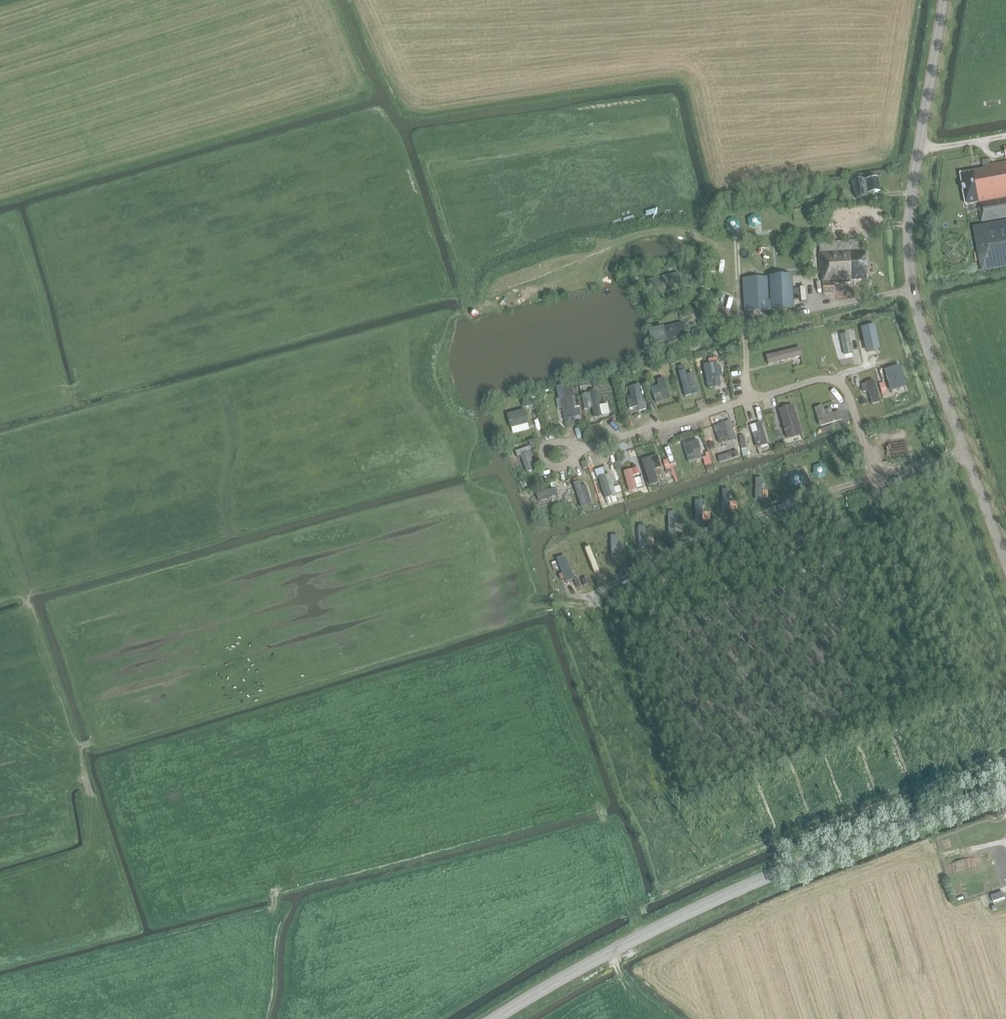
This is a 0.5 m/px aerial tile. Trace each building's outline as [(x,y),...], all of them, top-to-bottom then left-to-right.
[(989,165),(988,159),(982,161),(983,166),(983,170),(960,174),(962,184),(964,195),(966,205),(978,203),(982,222),(1005,217),(1005,162),(989,165)] [(865,198),(864,191),(867,190),(868,194),(880,192),(877,178),(866,180),(866,182),(864,182),(864,180),(850,182),(856,199),(865,198)] [(973,227),(981,272),(1005,268),(1005,221),(973,227)] [(865,253),(864,251),(819,254),(820,275),(822,275),(822,285),(823,294),(834,293),(833,284),(850,283),(850,281),(867,280),(865,253)] [(772,311),(792,310),(790,276),(770,277),(772,311)] [(665,326),(671,345),(686,340),(680,321),(665,326)] [(766,356),(769,366),(803,357),(801,347),(766,356)] [(717,358),(709,360),(710,363),(704,365),(708,387),(722,384),(717,358)] [(685,371),(678,373),(685,398),(692,396),(691,389),(696,387),(693,374),(687,376),(685,371)] [(659,384),(651,387),(656,402),(671,397),(664,377),(657,380),(659,384)] [(862,384),(865,393),(869,391),(873,404),(881,401),(874,380),(862,384)] [(630,412),(646,408),(641,384),(629,386),(631,394),(626,396),(630,412)] [(598,390),(583,393),(589,424),(603,422),(598,390)] [(571,399),(560,401),(564,421),(575,419),(571,399)] [(783,404),(788,423),(804,419),(799,400),(783,404)] [(822,432),(834,429),(833,422),(843,419),(841,411),(833,413),(832,407),(825,409),(824,405),(815,407),(822,432)] [(510,428),(529,424),(526,409),(507,413),(510,428)] [(733,421),(716,423),(720,458),(729,457),(728,452),(742,450),(742,456),(748,455),(745,435),(735,436),(733,421)] [(762,422),(751,425),(758,448),(769,444),(762,422)] [(684,443),(689,462),(703,459),(699,439),(684,443)] [(520,458),(526,474),(534,471),(529,455),(531,454),(529,448),(515,452),(517,460),(520,458)] [(660,462),(657,453),(641,458),(650,483),(658,480),(654,468),(661,465),(660,462)] [(634,476),(641,474),(639,467),(624,471),(629,491),(644,487),(641,477),(635,479),(634,476)] [(599,478),(606,499),(617,495),(610,474),(599,478)] [(575,488),(581,508),(592,504),(585,485),(582,486),(580,482),(573,484),(575,488)] [(541,503),(560,497),(557,488),(538,495),(541,503)] [(566,556),(557,560),(566,583),(575,579),(566,556)]
